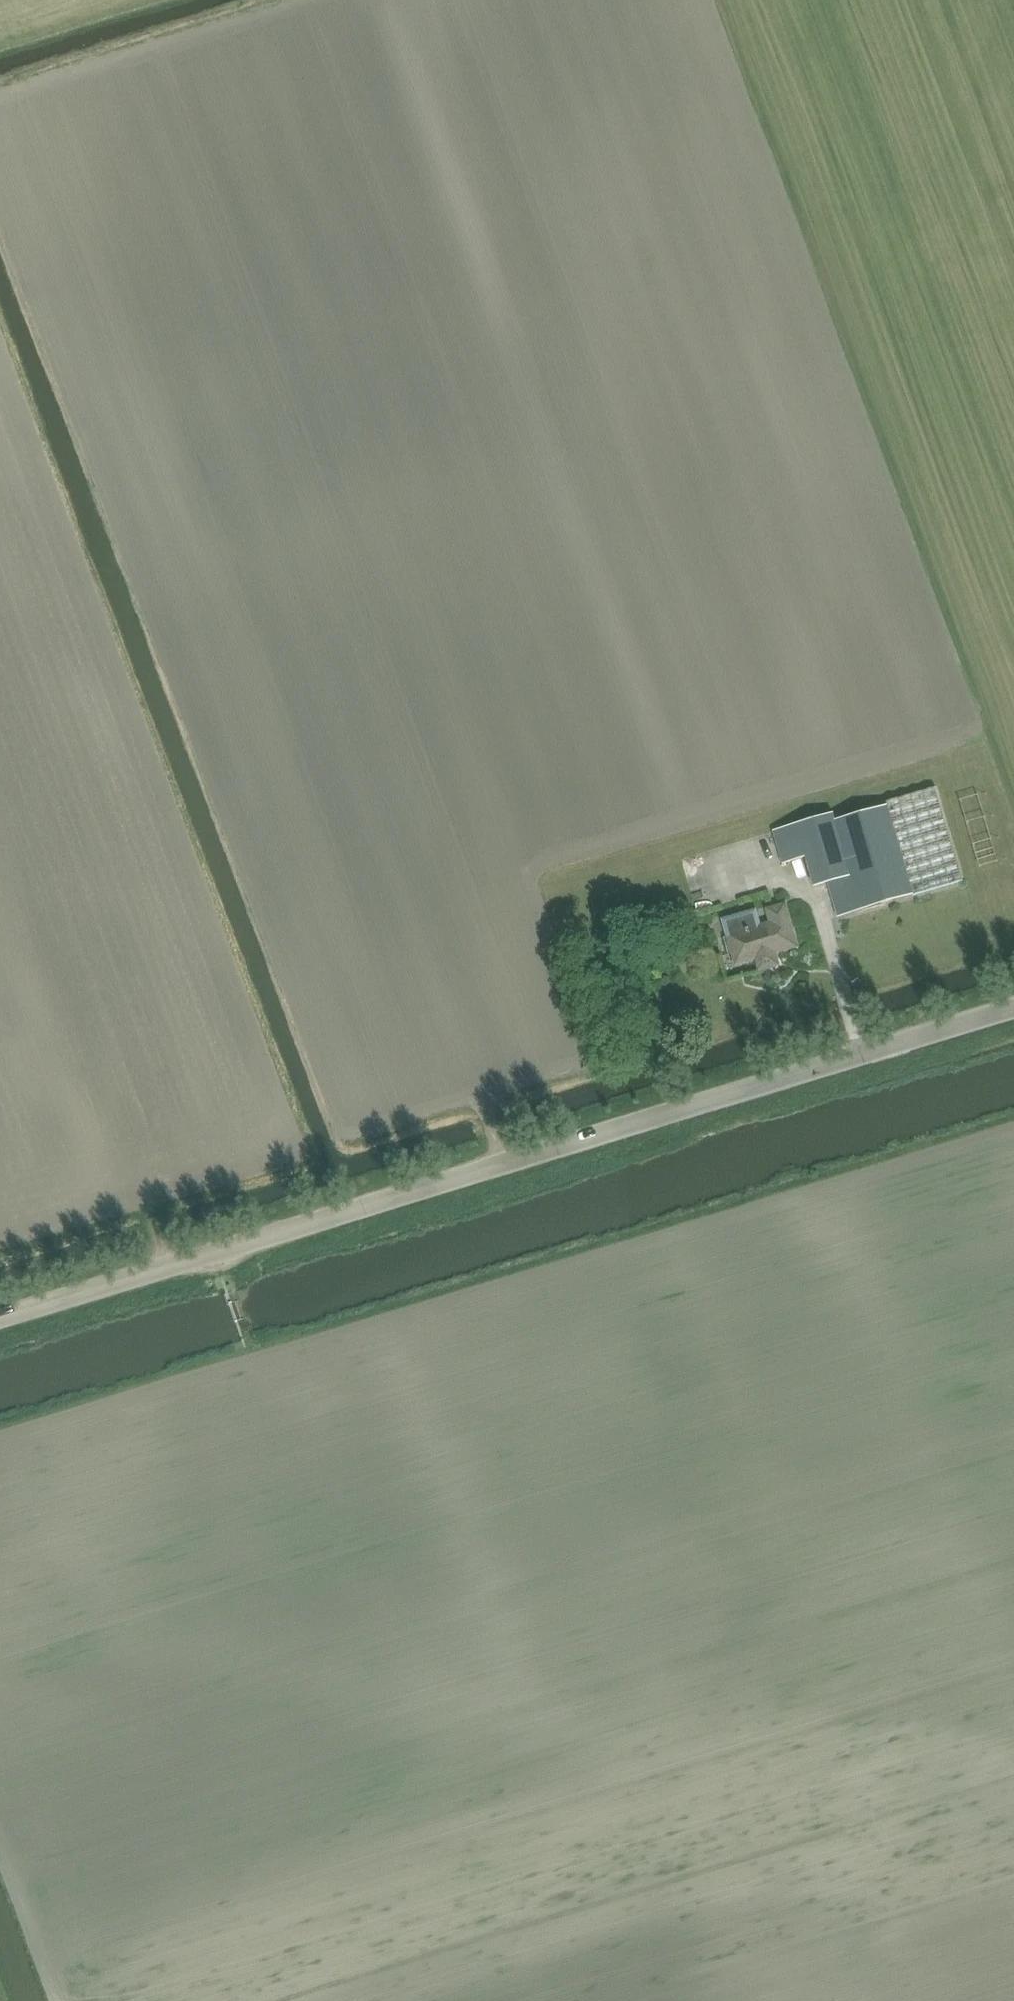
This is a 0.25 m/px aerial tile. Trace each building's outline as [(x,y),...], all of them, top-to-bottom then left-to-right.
[(936,788),(886,802),(887,806),(888,806),(913,895),(963,880),(936,788)] [(888,806),(887,806),(835,820),(833,814),(774,830),(783,863),(806,856),(814,886),(829,882),(839,917),(913,895),(888,806)] [(724,938),(728,955),(734,953),(737,963),(758,957),(761,969),(778,964),(774,951),(780,950),(780,951),(797,946),(786,906),(769,911),(773,924),(724,938)]
